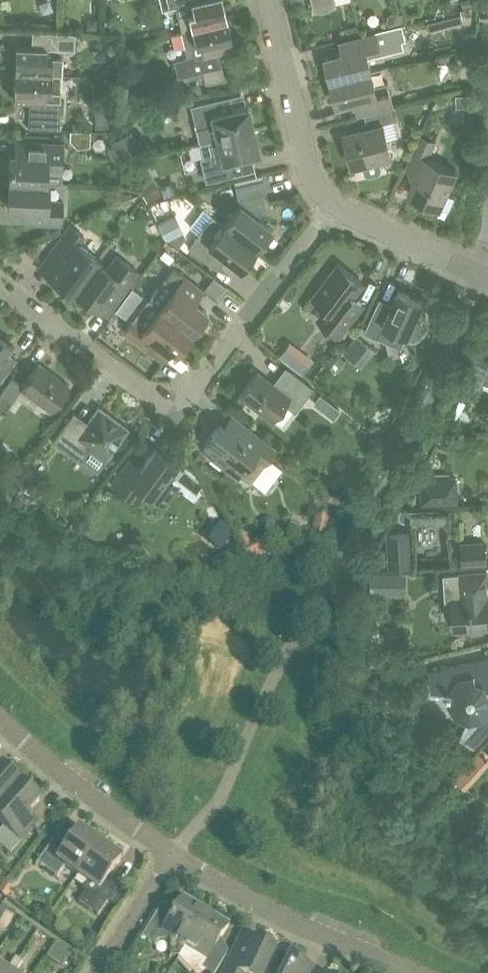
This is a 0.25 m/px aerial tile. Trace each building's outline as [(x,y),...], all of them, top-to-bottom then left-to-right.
[(162,9),(189,3),(191,11),(176,15),(180,32),(227,21),(222,0),(159,0),(162,9)] [(460,9),(427,17),(430,30),(464,21),(460,9)] [(401,23),(399,12),(393,11),(388,15),(387,21),(390,26),(401,23)] [(85,27),(96,28),(96,18),(86,17),(85,27)] [(227,21),(180,32),(184,46),(199,43),(201,51),(174,59),(178,76),(202,70),(206,83),(225,78),(218,49),(233,46),(227,21)] [(325,56),(331,81),(371,71),(367,56),(404,47),(403,39),(407,38),(403,23),(401,23),(390,26),(338,39),(342,52),(325,56)] [(16,45),(15,73),(62,75),(62,58),(46,57),(47,48),(74,49),(75,32),(32,30),(31,46),(16,45)] [(371,71),(331,81),(336,103),(354,99),(358,114),(364,112),(364,113),(396,106),(392,89),(390,89),(388,81),(374,84),(371,71)] [(62,75),(15,73),(14,98),(29,99),(28,127),(59,129),(60,99),(44,98),(45,90),(61,91),(62,75)] [(110,95),(110,82),(94,81),(94,94),(110,95)] [(457,106),(468,106),(468,94),(456,95),(457,106)] [(190,105),(196,127),(200,142),(253,129),(247,105),(233,109),(230,95),(190,105)] [(357,124),(358,128),(343,132),(351,165),(360,163),(362,173),(367,176),(377,173),(380,169),(377,159),(390,156),(382,123),(399,118),(396,106),(364,113),(366,121),(357,124)] [(71,129),(71,138),(78,146),(91,145),(91,130),(71,129)] [(253,129),(200,142),(203,156),(201,157),(206,180),(233,173),(230,160),(258,153),(253,129)] [(405,166),(414,181),(408,194),(439,207),(456,170),(429,158),(437,139),(421,132),(405,166)] [(138,151),(128,133),(112,141),(122,160),(138,151)] [(20,155),(9,155),(8,181),(48,183),(60,183),(62,143),(21,141),(20,155)] [(223,223),(223,224),(255,248),(270,227),(257,217),(266,206),(263,193),(266,192),(263,178),(235,185),(240,204),(239,203),(223,223)] [(153,179),(139,186),(147,202),(161,194),(153,179)] [(48,183),(8,181),(7,207),(24,208),(23,223),(62,225),(63,198),(47,198),(48,183)] [(134,217),(140,221),(146,221),(150,216),(140,209),(134,217)] [(184,230),(175,214),(158,222),(166,239),(179,247),(186,237),(180,232),(184,230)] [(212,215),(202,228),(188,246),(217,269),(226,258),(239,269),(255,248),(223,224),(223,223),(212,215)] [(50,278),(51,277),(72,293),(98,258),(79,243),(85,235),(69,223),(36,268),(50,278)] [(98,258),(72,293),(74,291),(106,314),(138,271),(116,255),(106,268),(96,260),(98,258)] [(313,297),(325,306),(316,318),(340,337),(366,303),(353,294),(362,282),(338,264),(313,297)] [(160,306),(159,308),(191,332),(206,311),(194,302),(204,289),(184,273),(183,275),(173,267),(149,298),(160,306)] [(365,331),(386,340),(402,347),(407,334),(415,338),(421,323),(413,320),(422,300),(398,289),(392,303),(380,297),(365,331)] [(159,308),(144,326),(133,317),(123,331),(163,362),(172,350),(175,352),(191,332),(159,308)] [(10,364),(0,357),(11,342),(0,334),(0,377),(10,364)] [(344,351),(363,366),(376,349),(358,334),(344,351)] [(293,363),(313,371),(318,358),(298,350),(293,363)] [(474,360),(460,400),(481,385),(482,385),(483,382),(487,385),(487,367),(474,360)] [(20,388),(50,410),(68,385),(38,363),(23,383),(12,375),(0,392),(0,404),(6,408),(20,388)] [(271,384),(256,372),(239,394),(272,418),(283,403),(295,411),(313,387),(285,366),(271,384)] [(322,409),(329,401),(320,393),(313,402),(322,409)] [(98,407),(87,421),(74,411),(52,441),(79,461),(91,446),(105,457),(127,428),(98,407)] [(231,412),(221,425),(219,423),(200,448),(214,458),(211,462),(219,469),(223,465),(237,476),(238,474),(247,481),(251,481),(277,447),(231,412)] [(452,418),(449,425),(453,430),(460,430),(463,424),(459,418),(452,418)] [(454,437),(448,434),(442,439),(443,446),(450,449),(456,444),(454,437)] [(3,460),(6,457),(10,452),(1,445),(0,447),(0,458),(3,460)] [(132,500),(139,489),(153,499),(177,466),(154,448),(141,466),(129,458),(110,484),(132,500)] [(31,485),(36,478),(38,474),(29,467),(26,471),(21,478),(31,485)] [(421,478),(422,504),(458,502),(457,476),(421,478)] [(449,519),(430,519),(429,548),(449,548),(449,519)] [(216,520),(203,538),(222,551),(234,534),(216,520)] [(412,532),(386,533),(388,567),(414,565),(412,532)] [(244,547),(247,553),(250,559),(261,553),(261,554),(272,548),(267,538),(257,543),(256,540),(244,547)] [(461,540),(462,564),(487,562),(486,539),(461,540)] [(487,626),(487,583),(487,570),(460,572),(443,574),(445,600),(452,599),(454,628),(458,628),(459,631),(473,630),(472,627),(487,626)] [(406,572),(370,572),(370,593),(406,593),(406,572)] [(402,626),(393,633),(402,644),(411,637),(402,626)] [(487,728),(487,670),(477,672),(476,666),(469,662),(429,671),(433,690),(451,692),(450,700),(457,712),(468,717),(461,734),(473,745),(487,728)] [(20,784),(0,766),(0,806),(20,784)] [(0,806),(0,824),(3,827),(0,831),(0,847),(10,855),(33,829),(22,820),(39,801),(20,784),(0,806)] [(57,878),(65,867),(78,876),(100,845),(78,830),(70,842),(58,834),(37,864),(57,878)] [(100,845),(78,876),(87,883),(81,890),(85,893),(78,902),(98,916),(114,893),(103,885),(121,860),(100,845)] [(0,890),(0,894),(6,899),(12,892),(4,885),(0,890)] [(159,909),(141,938),(154,946),(158,941),(169,941),(169,958),(177,958),(178,958),(204,914),(197,909),(199,906),(183,896),(171,917),(159,909)] [(178,958),(178,959),(192,972),(205,972),(206,972),(207,972),(216,972),(228,953),(220,939),(229,924),(214,915),(212,918),(204,914),(178,958)] [(277,952),(240,934),(222,972),(266,972),(277,952)] [(266,972),(311,972),(313,969),(277,952),(266,972)] [(17,970),(22,963),(15,958),(10,965),(17,970)]
